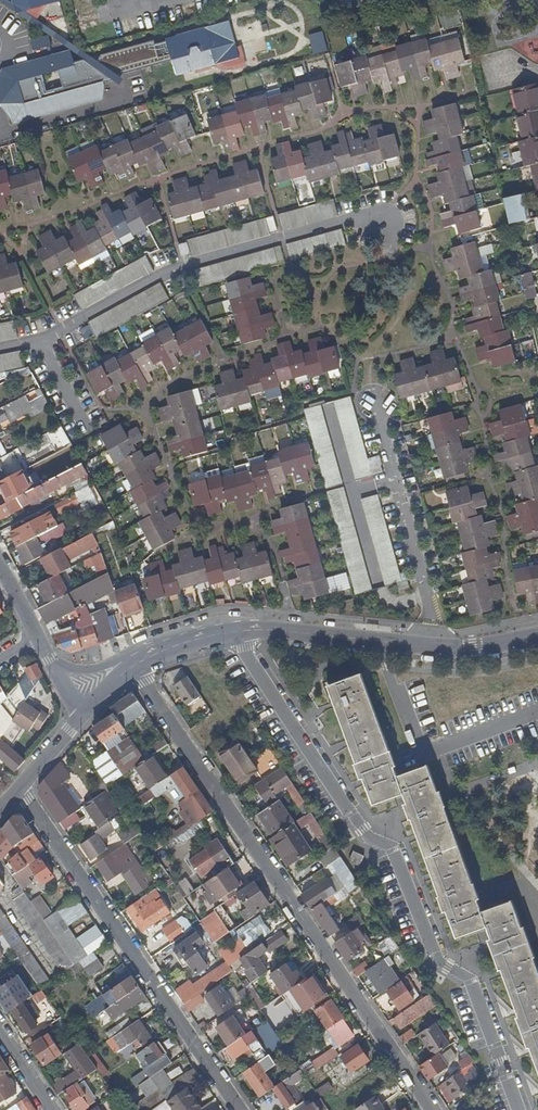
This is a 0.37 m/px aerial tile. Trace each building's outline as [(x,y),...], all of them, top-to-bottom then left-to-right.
[(58,1),(58,0),(9,0),(18,31),(40,25),(38,16),(43,15),(41,5),(58,1)] [(5,124),(104,100),(100,84),(118,80),(116,72),(169,59),(174,79),(242,63),(232,21),(152,40),(153,42),(71,62),(68,51),(0,67),(0,105),(5,124)] [(322,32),(308,34),(311,54),(325,52),(322,32)] [(31,39),(32,47),(48,45),(47,37),(31,39)] [(457,38),(442,42),(450,77),(457,75),(455,67),(464,65),(457,38)] [(431,62),(428,47),(426,39),(411,43),(419,77),(426,75),(424,64),(431,62)] [(450,77),(442,42),(428,47),(431,62),(434,73),(442,71),(444,78),(450,77)] [(419,77),(411,43),(395,48),(397,52),(401,70),(409,69),(412,79),(419,77)] [(401,70),(397,52),(382,56),(388,85),(395,83),(394,76),(402,74),(401,70)] [(371,78),(366,60),(365,55),(350,59),(359,93),(366,91),(363,80),(371,78)] [(388,85),(382,56),(366,60),(371,78),(372,82),(380,80),(383,92),(389,91),(388,85)] [(359,93),(350,59),(334,63),(339,86),(349,84),(352,95),(359,93)] [(323,79),(308,83),(318,117),(324,115),(322,104),(329,101),(323,79)] [(318,117),(308,83),(292,88),(293,91),(298,110),(308,108),(311,118),(318,117)] [(537,109),(537,83),(513,89),(519,114),(537,109)] [(298,110),(293,91),(279,96),(288,128),(288,130),(295,128),(292,116),(299,115),(298,110)] [(268,119),(263,100),(262,96),(247,101),(256,134),(263,132),(260,122),(268,119)] [(288,128),(279,96),(263,100),(268,119),(269,122),(279,120),(281,129),(288,128)] [(256,134),(247,101),(232,105),(234,113),(238,128),(247,125),(250,136),(256,134)] [(421,123),(423,130),(455,120),(451,105),(430,111),(432,120),(421,123)] [(537,137),(537,109),(519,114),(526,140),(537,137)] [(238,128),(234,113),(219,117),(228,151),(234,149),(231,139),(240,136),(238,128)] [(186,114),(172,120),(186,153),(193,151),(188,140),(196,136),(186,114)] [(228,151),(219,117),(206,120),(212,144),(218,142),(221,153),(228,151)] [(186,153),(172,120),(157,127),(159,132),(167,150),(176,146),(179,156),(186,153)] [(437,142),(454,138),(460,136),(455,120),(423,130),(424,136),(435,134),(437,142)] [(379,130),(372,132),(380,165),(396,161),(390,138),(381,141),(379,130)] [(167,150),(159,132),(145,137),(159,170),(165,168),(160,156),(168,153),(167,150)] [(380,165),(372,132),(365,133),(368,144),(359,146),(364,165),(365,169),(380,165)] [(350,168),(342,139),(341,136),(335,137),(337,147),(330,149),(331,154),(335,172),(350,168)] [(159,170),(145,137),(130,143),(138,162),(139,165),(147,162),(153,173),(159,170)] [(364,165),(359,146),(358,142),(350,144),(348,137),(342,139),(350,168),(364,165)] [(537,163),(537,137),(526,140),(518,142),(523,166),(530,165),(537,163)] [(426,160),(458,152),(454,138),(437,142),(432,143),(434,151),(425,153),(426,160)] [(138,162),(130,143),(128,140),(114,146),(128,176),(129,178),(135,176),(131,165),(138,162)] [(303,176),(299,162),(296,150),(289,152),(286,143),(279,145),(289,180),(303,176)] [(289,180),(279,145),(273,147),(275,155),(267,157),(274,183),(289,180)] [(335,172),(331,154),(321,156),(318,145),(312,146),(321,180),(336,176),(335,172)] [(107,168),(101,152),(98,146),(84,153),(97,185),(104,181),(100,172),(107,168)] [(128,176),(114,146),(101,152),(107,168),(110,174),(119,171),(122,178),(128,176)] [(321,180),(312,146),(306,148),(309,159),(299,162),(303,176),(306,184),(321,180)] [(439,174),(458,169),(462,167),(458,152),(426,160),(425,161),(426,169),(437,166),(439,174)] [(97,185),(84,153),(70,159),(78,181),(86,177),(91,187),(97,185)] [(236,165),(245,199),(259,195),(253,173),(246,175),(243,164),(236,165)] [(224,181),(230,203),(245,199),(236,165),(229,167),(232,179),(224,181)] [(429,192),(462,183),(458,169),(439,174),(436,174),(437,183),(427,185),(429,192)] [(9,179),(7,170),(0,173),(0,201),(2,210),(8,208),(5,196),(13,194),(9,179)] [(39,171),(24,175),(33,208),(39,207),(36,195),(45,193),(39,171)] [(207,176),(215,207),(230,203),(224,181),(216,182),(214,171),(206,172),(207,176)] [(33,208),(24,175),(9,179),(13,194),(15,202),(23,200),(26,210),(33,208)] [(215,207),(207,176),(200,177),(202,186),(195,188),(200,211),(215,207)] [(185,215),(200,211),(195,188),(185,191),(183,179),(176,181),(185,215)] [(170,218),(185,215),(176,181),(170,182),(172,194),(165,196),(170,218)] [(447,201),(465,197),(462,183),(429,192),(431,198),(441,196),(443,202),(447,201)] [(135,194),(129,197),(145,228),(160,220),(149,199),(140,204),(135,194)] [(508,223),(530,218),(524,194),(503,199),(502,199),(508,223)] [(471,195),(465,197),(447,201),(450,212),(441,215),(442,222),(476,212),(471,195)] [(145,228),(129,197),(123,200),(128,210),(121,215),(130,231),(132,235),(145,228)] [(325,205),(329,222),(337,220),(332,203),(325,205)] [(130,231),(121,215),(118,211),(111,215),(105,205),(99,208),(101,211),(116,239),(130,231)] [(322,224),(329,222),(325,205),(317,207),(322,224)] [(313,226),(322,224),(317,207),(309,209),(313,226)] [(305,228),(313,226),(309,209),(301,211),(305,228)] [(116,239),(101,211),(94,215),(98,222),(91,226),(93,230),(102,246),(116,239)] [(297,230),(305,228),(301,211),(293,213),(297,230)] [(480,227),(476,212),(442,222),(444,229),(454,226),(457,234),(480,227)] [(288,232),(297,230),(293,213),(284,216),(288,232)] [(280,234),(288,232),(284,216),(276,218),(280,234)] [(256,223),(260,240),(268,238),(267,235),(264,224),(264,221),(256,223)] [(264,224),(267,235),(274,233),(272,222),(264,224)] [(252,242),(260,240),(256,223),(248,225),(252,242)] [(102,246),(93,230),(85,234),(79,224),(73,227),(90,258),(104,250),(102,246)] [(245,244),(252,242),(248,225),(240,227),(245,244)] [(90,258),(73,227),(67,230),(73,241),(65,245),(73,259),(76,265),(90,258)] [(238,246),(245,244),(240,227),(233,229),(238,246)] [(229,248),(238,246),(233,229),(225,231),(229,248)] [(217,234),(221,250),(229,248),(225,231),(217,234)] [(73,259),(65,245),(61,239),(54,242),(47,232),(42,235),(59,266),(73,259)] [(333,235),(337,250),(344,248),(340,233),(333,235)] [(209,236),(213,253),(221,250),(217,234),(209,236)] [(59,266),(42,235),(36,238),(41,249),(35,253),(47,273),(59,266)] [(325,237),(329,253),(337,250),(333,235),(325,237)] [(202,238),(206,254),(213,253),(209,236),(202,238)] [(321,255),(329,253),(325,237),(317,239),(321,255)] [(194,240),(198,256),(206,254),(202,238),(194,240)] [(312,257),(321,255),(317,239),(309,241),(312,257)] [(186,243),(189,255),(190,259),(198,256),(194,240),(186,242),(186,243)] [(304,259),(312,257),(309,241),(300,244),(304,259)] [(443,267),(476,258),(471,242),(450,249),(452,258),(441,261),(443,267)] [(180,258),(189,255),(186,243),(177,246),(180,258)] [(296,262),(304,259),(300,244),(292,246),(296,262)] [(485,262),(483,256),(493,253),(490,244),(476,247),(480,263),(485,262)] [(284,248),(288,264),(296,262),(292,246),(284,248)] [(264,253),(268,269),(276,267),(272,251),(264,253)] [(260,271),(268,269),(264,253),(256,255),(260,271)] [(7,291),(23,287),(17,265),(8,267),(5,255),(0,257),(0,264),(7,291)] [(252,273),(260,271),(256,255),(248,258),(252,273)] [(145,257),(138,261),(145,275),(153,271),(145,257)] [(244,275),(252,273),(248,258),(240,260),(244,275)] [(480,273),(476,258),(443,267),(445,275),(456,272),(458,279),(466,277),(480,273)] [(236,277),(244,275),(240,260),(232,262),(236,277)] [(138,261),(131,264),(138,279),(145,275),(138,261)] [(224,264),(228,279),(236,277),(232,262),(224,264)] [(131,264),(124,268),(131,283),(138,279),(131,264)] [(216,266),(220,281),(228,279),(224,264),(216,266)] [(209,268),(213,283),(220,281),(216,266),(209,268)] [(124,268),(117,272),(125,287),(131,283),(124,268)] [(201,270),(205,285),(213,283),(209,268),(201,270)] [(193,272),(197,287),(205,285),(201,270),(193,272)] [(525,299),(536,297),(531,277),(537,275),(537,270),(520,275),(519,275),(525,299)] [(488,271),(480,273),(466,277),(468,286),(458,289),(459,295),(492,286),(488,271)] [(117,272),(109,277),(117,291),(125,287),(117,272)] [(109,277),(102,280),(110,295),(117,291),(109,277)] [(225,284),(229,299),(263,290),(261,283),(249,286),(247,278),(225,284)] [(102,280),(95,284),(102,299),(110,295),(102,280)] [(95,284),(88,288),(95,303),(102,299),(95,284)] [(152,287),(160,302),(168,298),(159,284),(152,287)] [(496,302),(492,286),(459,295),(461,302),(472,299),(475,308),(492,303),(496,302)] [(153,306),(160,302),(152,287),(145,292),(153,306)] [(88,288),(81,292),(89,307),(95,303),(88,288)] [(229,299),(233,314),(255,308),(253,300),(265,297),(263,290),(229,299)] [(89,307),(81,292),(73,296),(81,311),(89,307)] [(146,310),(153,306),(145,292),(138,295),(146,310)] [(138,314),(146,310),(138,295),(131,299),(138,314)] [(132,318),(138,314),(131,299),(124,303),(132,318)] [(117,307),(125,321),(132,318),(124,303),(117,307)] [(497,317),(492,303),(475,308),(471,309),(474,317),(466,320),(468,326),(497,317)] [(117,307),(109,312),(117,326),(125,321),(117,307)] [(233,314),(237,329),(271,320),(269,314),(257,317),(255,308),(233,314)] [(109,312),(102,315),(110,330),(117,326),(109,312)] [(102,315),(96,319),(103,333),(110,330),(102,315)] [(501,333),(497,317),(468,326),(465,327),(467,334),(478,331),(480,339),(484,338),(501,333)] [(89,325),(94,335),(96,338),(103,333),(96,319),(88,323),(89,325)] [(202,319),(188,327),(205,358),(210,355),(204,344),(213,339),(202,319)] [(271,320),(237,329),(242,345),(263,339),(261,330),(273,327),(271,320)] [(5,323),(9,340),(17,338),(13,321),(5,323)] [(0,341),(9,340),(5,323),(0,324),(0,339),(0,341)] [(85,340),(94,335),(89,325),(79,331),(85,340)] [(170,326),(157,334),(174,365),(180,361),(174,351),(181,347),(175,334),(170,326)] [(188,327),(175,334),(181,347),(185,354),(193,350),(199,361),(205,358),(188,327)] [(505,332),(501,333),(484,338),(486,346),(475,349),(477,356),(509,347),(505,332)] [(142,342),(144,346),(153,363),(161,359),(166,368),(174,365),(157,334),(142,342)] [(317,343),(326,375),(343,370),(337,348),(326,351),(323,341),(317,343)] [(312,379),(326,375),(317,343),(310,345),(313,355),(306,357),(311,376),(312,379)] [(144,346),(131,353),(145,380),(151,377),(147,370),(155,366),(153,363),(144,346)] [(295,380),(311,376),(306,357),(304,354),(296,356),(293,346),(286,348),(295,380)] [(513,362),(509,347),(477,356),(479,363),(489,360),(492,368),(513,362)] [(282,384),(295,380),(286,348),(279,350),(282,360),(275,363),(276,366),(282,384)] [(435,352),(444,385),(460,381),(454,359),(444,361),(441,350),(435,352)] [(15,370),(24,368),(20,351),(12,353),(15,370)] [(423,367),(429,389),(444,385),(435,352),(428,354),(431,365),(423,367)] [(4,355),(7,371),(15,370),(12,353),(4,355)] [(131,353),(118,361),(126,377),(128,381),(136,376),(141,386),(147,383),(145,380),(131,353)] [(116,357),(102,365),(119,395),(125,392),(119,381),(126,377),(118,361),(116,357)] [(283,388),(282,384),(276,366),(268,369),(265,358),(258,360),(258,363),(267,392),(283,388)] [(404,361),(413,394),(429,389),(423,367),(415,369),(412,358),(404,361)] [(398,398),(413,394),(404,361),(398,362),(401,373),(392,376),(398,398)] [(253,397),(267,392),(258,363),(251,365),(253,373),(246,375),(249,383),(253,397)] [(119,395),(102,365),(88,373),(99,392),(107,387),(113,398),(119,395)] [(255,404),(253,397),(249,383),(240,386),(237,374),(230,376),(239,408),(255,404)] [(224,413),(239,408),(230,376),(223,378),(227,389),(218,392),(224,413)] [(160,408),(161,414),(195,404),(192,391),(169,398),(171,405),(160,408)] [(26,407),(31,416),(49,407),(43,393),(27,401),(29,405),(26,407)] [(332,403),(335,411),(352,406),(349,398),(332,403)] [(0,408),(0,421),(9,416),(11,420),(24,413),(17,399),(0,408)] [(175,417),(177,426),(200,420),(195,404),(161,414),(163,421),(175,417)] [(352,406),(335,411),(337,419),(354,413),(352,406)] [(491,431),(525,421),(521,406),(499,413),(501,421),(489,425),(491,431)] [(303,411),(305,419),(322,415),(320,407),(303,411)] [(354,413),(337,419),(339,426),(356,421),(354,413)] [(428,419),(432,434),(464,425),(463,419),(451,422),(449,413),(428,419)] [(322,415),(305,419),(308,427),(324,422),(322,415)] [(168,437),(170,443),(203,434),(200,420),(177,426),(179,434),(168,437)] [(356,421),(339,426),(341,434),(358,429),(356,421)] [(507,443),(526,437),(529,436),(525,421),(491,431),(493,438),(505,435),(507,443)] [(324,422),(308,427),(310,435),(326,430),(324,422)] [(101,435),(108,449),(139,433),(136,428),(124,433),(120,425),(101,435)] [(432,434),(436,449),(457,443),(455,436),(466,433),(464,425),(432,434)] [(358,429),(341,434),(344,442),(360,437),(358,429)] [(326,430),(310,435),(312,443),(329,438),(326,430)] [(139,433),(108,449),(116,463),(120,461),(136,453),(132,445),(142,440),(139,433)] [(203,434),(170,443),(172,450),(183,447),(185,456),(208,450),(203,434)] [(346,449),(362,444),(360,437),(344,442),(346,449)] [(499,461),(530,452),(526,437),(507,443),(503,444),(505,452),(494,455),(496,462),(499,461)] [(329,438),(312,443),(315,451),(331,446),(329,438)] [(436,449),(440,465),(472,455),(471,449),(460,452),(457,443),(436,449)] [(309,444),(294,448),(303,481),(310,479),(307,468),(315,466),(309,444)] [(348,456),(365,452),(362,444),(346,449),(348,456)] [(315,451),(317,459),(333,454),(331,446),(315,451)] [(303,481),(294,448),(279,453),(280,459),(284,474),(293,471),(297,483),(303,481)] [(136,453),(120,461),(127,475),(158,460),(154,453),(142,458),(139,452),(136,453)] [(350,465),(367,460),(365,452),(348,456),(350,465)] [(515,472),(533,467),(530,452),(499,461),(501,467),(509,465),(511,473),(515,472)] [(317,459),(320,467),(336,462),(333,454),(317,459)] [(472,455),(440,465),(445,480),(465,473),(463,466),(474,462),(472,455)] [(379,457),(367,460),(369,467),(379,465),(381,464),(379,457)] [(284,474),(280,459),(266,463),(274,494),(281,492),(279,483),(286,482),(284,474)] [(158,460),(127,475),(134,488),(150,480),(153,478),(150,471),(161,466),(158,460)] [(369,467),(367,460),(350,465),(352,472),(369,467)] [(320,467),(322,475),(338,471),(336,462),(320,467)] [(0,505),(0,519),(22,507),(21,506),(86,472),(81,463),(31,489),(7,502),(0,505)] [(274,494),(266,463),(251,467),(253,472),(257,490),(265,488),(268,500),(275,498),(274,494)] [(379,465),(369,467),(371,476),(381,473),(379,465)] [(537,482),(537,467),(537,466),(533,467),(515,472),(517,481),(506,484),(508,491),(537,482)] [(371,476),(369,467),(352,472),(355,480),(371,476)] [(0,482),(0,489),(7,502),(31,489),(22,470),(5,479),(0,482)] [(322,475),(324,483),(340,479),(338,471),(322,475)] [(257,490),(253,472),(237,476),(247,510),(254,508),(251,496),(258,494),(257,490)] [(227,499),(222,480),(221,476),(207,480),(215,514),(222,512),(219,502),(227,499)] [(247,510),(237,476),(222,480),(227,499),(228,502),(237,500),(240,512),(247,510)] [(340,479),(324,483),(327,491),(342,487),(340,479)] [(150,480),(134,488),(130,490),(138,504),(165,491),(168,489),(166,484),(154,488),(150,480)] [(215,514),(207,480),(191,484),(198,507),(206,505),(209,516),(215,514)] [(537,498),(537,482),(508,491),(510,498),(521,495),(523,503),(537,498)] [(444,495),(449,510),(481,500),(479,494),(468,496),(465,488),(444,495)] [(327,493),(330,502),(346,497),(343,489),(327,493)] [(165,491),(138,504),(145,518),(159,512),(165,509),(161,501),(169,497),(165,491)] [(59,513),(81,501),(76,493),(54,505),(59,513)] [(359,498),(362,507),(379,502),(376,494),(359,498)] [(330,502),(332,510),(348,505),(346,497),(330,502)] [(537,515),(537,498),(523,503),(516,505),(518,513),(506,516),(508,523),(537,515)] [(481,500),(449,510),(453,525),(457,524),(474,519),(471,510),(483,506),(481,500)] [(379,502),(362,507),(364,515),(381,510),(379,502)] [(273,520),(274,527),(308,517),(304,503),(282,509),(284,517),(273,520)] [(332,510),(334,517),(350,513),(348,505),(332,510)] [(381,510),(364,515),(366,522),(383,518),(381,510)] [(159,512),(145,518),(138,522),(146,536),(177,521),(173,514),(162,519),(159,512)] [(334,517),(336,525),(353,520),(350,513),(334,517)] [(508,523),(510,530),(522,527),(524,535),(537,532),(537,515),(508,523)] [(287,531),(290,538),(312,532),(308,517),(274,527),(276,533),(287,531)] [(474,519),(457,524),(461,539),(493,529),(491,522),(480,524),(478,517),(474,519)] [(383,518),(366,522),(369,531),(386,526),(383,518)] [(336,525),(339,533),(355,528),(353,520),(336,525)] [(177,521),(146,536),(154,550),(173,540),(169,532),(179,526),(177,521)] [(386,526),(369,531),(371,539),(388,534),(386,526)] [(17,547),(16,547),(24,563),(43,553),(36,540),(42,537),(43,540),(55,534),(52,528),(36,536),(17,547)] [(339,533),(341,540),(357,536),(355,528),(339,533)] [(493,529),(461,539),(465,553),(482,548),(486,547),(484,539),(495,536),(493,529)] [(93,532),(82,538),(88,549),(91,548),(97,544),(93,532)] [(282,556),(286,555),(316,548),(312,532),(290,538),(292,547),(281,550),(282,556)] [(371,539),(373,546),(390,542),(388,534),(371,539)] [(341,540),(343,548),(359,543),(357,536),(341,540)] [(88,549),(82,538),(60,550),(65,561),(88,549)] [(373,546),(376,555),(393,550),(390,542),(373,546)] [(249,544),(258,577),(273,572),(267,552),(257,554),(254,543),(249,544)] [(343,548),(345,556),(362,551),(359,543),(343,548)] [(100,552),(97,544),(91,548),(94,555),(100,552)] [(242,581),(258,577),(249,544),(241,546),(245,557),(236,560),(240,575),(242,581)] [(210,583),(225,579),(217,550),(215,546),(209,548),(212,559),(203,562),(209,580),(210,583)] [(225,579),(240,575),(236,560),(234,553),(226,555),(224,548),(217,550),(225,579)] [(296,561),(298,569),(320,563),(316,548),(286,555),(288,563),(296,561)] [(482,548),(465,553),(460,554),(465,569),(495,562),(498,561),(496,554),(485,557),(482,548)] [(42,557),(53,577),(55,576),(69,568),(65,561),(60,550),(59,549),(42,557)] [(194,584),(209,580),(203,562),(202,558),(194,560),(192,549),(185,551),(194,584)] [(376,555),(378,563),(395,558),(393,550),(376,555)] [(179,587),(194,584),(185,551),(178,553),(181,564),(173,566),(174,570),(179,587)] [(345,556),(347,563),(364,559),(362,551),(345,556)] [(94,555),(91,557),(99,577),(107,572),(100,552),(94,555)] [(378,563),(380,571),(397,565),(395,558),(378,563)] [(347,563),(350,571),(366,566),(364,559),(347,563)] [(180,591),(179,587),(174,570),(166,572),(163,561),(156,563),(165,596),(180,591)] [(495,562),(465,569),(469,584),(484,580),(491,579),(488,569),(496,567),(495,562)] [(150,600),(165,596),(156,563),(150,565),(153,576),(145,579),(150,600)] [(288,578),(291,586),(324,577),(320,563),(298,569),(300,576),(288,578)] [(380,571),(382,578),(399,574),(397,565),(380,571)] [(350,571),(352,578),(368,574),(366,566),(350,571)] [(528,569),(534,603),(537,602),(537,567),(528,569)] [(534,603),(528,569),(512,572),(516,595),(524,593),(527,604),(534,603)] [(99,577),(75,590),(83,605),(113,590),(107,572),(99,577)] [(352,578),(354,586),(371,581),(368,574),(352,578)] [(399,574),(382,578),(385,587),(402,582),(399,574)] [(53,577),(36,586),(46,605),(65,594),(55,576),(53,577)] [(324,577),(291,586),(292,594),(304,591),(307,599),(328,593),(324,577)] [(484,580),(469,584),(462,587),(466,602),(500,593),(498,586),(486,589),(484,580)] [(371,581),(354,586),(356,594),(373,590),(371,581)] [(143,607),(135,585),(114,592),(116,597),(121,614),(143,607)] [(46,605),(38,609),(57,647),(69,651),(81,647),(74,628),(59,633),(55,620),(75,610),(83,605),(75,590),(65,594),(46,605)] [(500,593),(466,602),(471,617),(492,611),(490,602),(501,599),(500,593)] [(105,630),(108,639),(128,633),(121,614),(116,597),(111,599),(113,603),(101,607),(110,629),(105,630)] [(82,625),(91,622),(83,605),(75,610),(80,620),(82,625)] [(74,628),(81,647),(98,642),(91,622),(82,625),(76,627),(74,628)] [(42,675),(37,664),(27,669),(28,672),(32,680),(42,675)] [(28,672),(21,684),(27,699),(43,675),(42,675),(32,680),(28,672)] [(393,759),(391,752),(389,752),(361,675),(354,678),(328,688),(334,703),(348,742),(356,765),(355,766),(360,779),(360,781),(363,779),(373,806),(403,795),(404,798),(406,804),(403,805),(406,812),(409,820),(411,819),(417,837),(432,877),(439,897),(438,898),(443,913),(446,912),(447,915),(456,939),(486,928),(489,935),(491,940),(488,941),(490,948),(499,972),(501,971),(503,975),(517,1013),(518,1017),(515,1019),(526,1049),(529,1048),(531,1053),(537,1073),(537,973),(532,957),(533,957),(525,936),(523,929),(522,929),(516,911),(514,912),(510,902),(481,913),(477,900),(480,899),(474,884),(472,885),(444,807),(445,806),(442,798),(440,792),(437,793),(427,767),(397,778),(393,767),(396,766),(393,759)] [(201,697),(188,677),(175,686),(188,706),(201,697)] [(21,684),(11,699),(18,713),(25,702),(27,699),(21,684)] [(133,693),(111,708),(114,714),(121,723),(123,727),(146,711),(133,693)] [(11,699),(0,706),(0,735),(1,738),(14,719),(18,713),(11,699)] [(25,702),(18,713),(14,719),(31,730),(33,726),(39,730),(50,714),(43,710),(41,714),(34,709),(25,702)] [(41,714),(43,710),(37,705),(34,709),(41,714)] [(105,742),(106,749),(123,775),(132,768),(135,766),(145,759),(141,753),(123,727),(121,723),(114,714),(95,728),(105,742)] [(266,746),(251,721),(242,727),(257,752),(266,746)] [(168,744),(163,737),(141,753),(145,759),(152,755),(168,744)] [(281,766),(270,748),(248,762),(236,743),(220,754),(231,770),(233,769),(241,782),(255,773),(260,780),(281,766)] [(123,775),(106,749),(92,762),(108,785),(123,775)] [(145,759),(135,766),(150,789),(167,778),(152,755),(145,759)] [(63,765),(57,769),(65,782),(72,777),(63,765)] [(57,769),(56,767),(40,785),(40,793),(60,823),(81,808),(70,792),(65,796),(59,786),(65,782),(57,769)] [(150,789),(138,797),(142,802),(154,794),(156,797),(167,789),(176,783),(185,795),(185,796),(189,793),(197,787),(183,767),(167,778),(150,789)] [(292,783),(282,767),(255,786),(268,805),(277,799),(275,795),(287,786),(292,783)] [(233,769),(231,770),(239,783),(241,782),(233,769)] [(176,783),(167,789),(176,802),(185,795),(176,783)] [(292,783),(287,786),(291,793),(296,788),(292,783)] [(203,796),(197,787),(189,793),(195,802),(203,796)] [(296,788),(291,793),(295,800),(301,796),(296,788)] [(105,792),(94,799),(108,820),(119,812),(105,792)] [(214,812),(203,796),(195,802),(206,817),(214,812)] [(301,796),(295,800),(306,815),(311,811),(301,796)] [(108,820),(94,799),(85,805),(100,828),(109,822),(108,820)] [(260,813),(274,833),(276,835),(294,823),(279,801),(260,813)] [(319,857),(326,867),(329,865),(340,857),(338,853),(311,811),(306,815),(298,821),(303,829),(310,824),(327,852),(319,857)] [(260,813),(258,815),(271,835),(274,833),(260,813)] [(31,845),(39,840),(22,815),(15,815),(3,828),(15,846),(19,852),(31,845)] [(172,840),(194,825),(189,818),(167,833),(172,840)] [(109,822),(100,828),(80,842),(92,859),(108,849),(100,838),(114,829),(109,822)] [(276,835),(271,838),(278,848),(281,846),(293,863),(313,850),(295,823),(294,823),(276,835)] [(141,833),(135,825),(119,836),(124,845),(141,833)] [(199,832),(194,825),(172,840),(175,844),(178,842),(180,845),(199,832)] [(3,828),(0,832),(0,856),(2,860),(15,846),(3,828)] [(218,865),(222,871),(228,868),(234,863),(217,839),(204,848),(206,850),(190,860),(201,877),(218,865)] [(37,854),(45,849),(39,840),(31,845),(34,850),(37,854)] [(13,875),(32,862),(27,855),(34,850),(31,845),(19,852),(6,865),(13,875)] [(133,857),(124,845),(117,850),(126,862),(133,857)] [(281,846),(278,848),(289,866),(293,863),(281,846)] [(122,871),(137,894),(152,884),(133,857),(126,862),(117,850),(111,854),(122,871)] [(359,866),(363,856),(353,852),(348,862),(359,866)] [(111,854),(98,863),(109,879),(122,871),(111,854)] [(53,876),(40,856),(32,862),(13,875),(20,886),(22,889),(36,880),(40,885),(53,876)] [(340,857),(329,865),(333,871),(337,868),(348,885),(355,880),(340,857)] [(222,871),(208,881),(220,899),(234,890),(242,885),(237,877),(235,878),(233,875),(228,868),(222,871)] [(327,879),(303,895),(312,909),(336,893),(327,879)] [(336,893),(312,909),(331,936),(340,930),(331,916),(326,908),(329,906),(359,886),(355,880),(348,885),(336,893)] [(249,907),(241,911),(247,920),(255,916),(254,914),(269,904),(255,883),(238,895),(242,901),(244,900),(249,907)] [(9,894),(13,900),(24,892),(22,889),(20,886),(9,894)] [(220,899),(223,904),(237,894),(234,890),(220,899)] [(68,969),(75,965),(44,920),(41,916),(38,912),(31,901),(24,892),(13,900),(64,972),(68,969)] [(31,901),(38,912),(47,906),(39,895),(31,901)] [(68,927),(89,913),(82,902),(78,897),(57,911),(68,927)] [(141,899),(127,908),(143,931),(171,912),(162,899),(157,902),(155,899),(145,906),(141,899)] [(215,910),(230,932),(236,928),(221,905),(215,910)] [(41,916),(44,920),(53,914),(47,906),(38,912),(41,916)] [(326,908),(331,916),(334,914),(329,906),(326,908)] [(50,982),(0,910),(0,930),(3,935),(23,963),(41,988),(50,982)] [(79,961),(88,956),(76,938),(68,927),(57,911),(53,914),(44,920),(75,965),(79,961)] [(213,911),(197,921),(212,943),(227,933),(213,911)] [(345,923),(351,932),(359,927),(364,923),(358,915),(345,923)] [(180,925),(186,934),(194,928),(188,919),(180,925)] [(163,930),(172,943),(186,934),(180,925),(177,920),(163,930)] [(257,935),(263,943),(271,937),(261,921),(244,933),(248,940),(257,935)] [(93,952),(109,941),(97,924),(76,938),(88,956),(93,952)] [(263,943),(240,958),(256,980),(269,972),(258,956),(267,950),(268,951),(296,933),(290,924),(271,937),(263,943)] [(351,932),(335,943),(347,961),(353,957),(354,960),(361,956),(359,953),(364,950),(361,944),(367,940),(359,927),(351,932)] [(186,934),(172,943),(193,976),(208,966),(195,948),(190,939),(186,934)] [(190,939),(195,948),(204,942),(199,934),(190,939)] [(400,948),(392,936),(380,944),(388,957),(390,955),(400,948)] [(169,948),(162,951),(166,960),(173,958),(169,948)] [(98,959),(93,952),(88,956),(79,961),(89,977),(104,967),(99,959),(98,959)] [(388,957),(367,970),(382,993),(399,982),(389,967),(395,963),(390,955),(388,957)] [(230,965),(234,970),(236,974),(244,968),(238,959),(230,965)] [(270,974),(283,994),(285,993),(307,979),(302,971),(295,975),(294,973),(297,971),(291,961),(270,974)] [(31,997),(32,996),(42,990),(41,988),(23,963),(12,970),(16,977),(17,976),(27,990),(26,991),(31,997)] [(363,964),(353,970),(358,977),(367,970),(363,964)] [(79,970),(75,965),(68,969),(72,976),(79,970)] [(87,1007),(94,1017),(139,986),(128,970),(115,979),(119,985),(99,999),(94,1002),(87,1007)] [(190,981),(175,991),(184,1004),(218,981),(214,975),(206,980),(207,980),(195,988),(190,981)] [(26,991),(27,990),(17,976),(16,977),(0,987),(0,996),(5,1004),(26,991)] [(106,976),(97,980),(99,987),(109,983),(106,976)] [(285,993),(300,1016),(326,998),(312,976),(307,979),(285,993)] [(244,977),(240,980),(245,987),(249,985),(244,977)] [(218,981),(184,1004),(189,1011),(204,1001),(202,998),(207,994),(221,1015),(235,1006),(218,981)] [(245,987),(250,995),(260,1010),(266,1006),(251,983),(249,985),(245,987)] [(400,1009),(414,1000),(403,983),(389,992),(400,1009)] [(101,1027),(146,996),(139,986),(94,1017),(101,1027)] [(237,993),(242,1001),(250,996),(245,988),(237,993)] [(37,1004),(47,997),(42,990),(32,996),(37,1004)] [(90,995),(94,1002),(99,999),(94,992),(90,995)] [(388,1022),(391,1026),(396,1023),(400,1029),(436,1005),(429,994),(388,1022)] [(315,1011),(328,1030),(342,1020),(344,1019),(331,999),(315,1011)] [(25,1001),(13,1009),(27,1032),(37,1025),(34,1021),(41,1017),(31,1003),(26,1007),(24,1005),(26,1003),(25,1001)] [(427,1028),(435,1023),(444,1016),(440,1010),(422,1022),(423,1022),(421,1023),(423,1027),(425,1026),(427,1028)] [(62,1036),(71,1030),(61,1017),(28,1038),(44,1063),(54,1056),(49,1047),(57,1042),(51,1033),(57,1029),(62,1036)] [(110,1039),(133,1023),(129,1017),(106,1033),(110,1039)] [(246,1035),(241,1027),(234,1017),(217,1027),(230,1045),(246,1035)] [(152,1037),(140,1019),(133,1023),(110,1039),(108,1041),(115,1052),(121,1047),(122,1049),(133,1041),(137,1047),(152,1037)] [(251,1020),(247,1023),(252,1030),(256,1028),(251,1020)] [(342,1020),(328,1030),(338,1046),(353,1036),(342,1020)] [(254,1030),(270,1054),(284,1045),(268,1021),(254,1030)] [(252,1030),(247,1023),(241,1027),(246,1035),(252,1030)] [(419,1034),(434,1057),(439,1053),(450,1046),(435,1023),(427,1028),(419,1034)] [(398,1036),(404,1044),(416,1036),(411,1028),(398,1036)] [(230,1045),(226,1048),(234,1059),(243,1053),(251,1065),(257,1060),(259,1062),(269,1055),(252,1030),(246,1035),(230,1045)] [(328,1030),(323,1033),(334,1048),(338,1046),(328,1030)] [(163,1054),(155,1041),(136,1054),(142,1062),(147,1059),(150,1063),(163,1054)] [(74,1085),(97,1069),(91,1060),(88,1055),(80,1043),(67,1052),(79,1070),(81,1073),(75,1077),(73,1074),(54,1087),(58,1095),(64,1091),(74,1085)] [(369,1060),(359,1045),(342,1056),(352,1072),(369,1060)] [(316,1060),(321,1067),(339,1055),(334,1048),(316,1060)] [(103,1077),(108,1073),(93,1051),(88,1055),(91,1060),(97,1069),(103,1077)] [(434,1057),(419,1067),(428,1080),(448,1067),(439,1053),(434,1057)] [(0,1055),(0,1075),(4,1073),(9,1069),(0,1055)] [(269,1055),(259,1062),(265,1072),(276,1065),(269,1055)] [(306,1060),(299,1067),(308,1076),(315,1069),(306,1060)] [(259,1062),(244,1072),(261,1097),(274,1088),(275,1087),(265,1072),(259,1062)] [(200,1076),(194,1067),(172,1082),(178,1091),(200,1076)] [(172,1082),(163,1069),(152,1076),(167,1099),(178,1091),(172,1082)] [(454,1100),(458,1096),(473,1086),(462,1070),(443,1083),(454,1100)] [(4,1073),(0,1075),(0,1102),(16,1092),(4,1073)] [(289,1109),(291,1109),(303,1102),(301,1098),(302,1097),(292,1081),(297,1077),(295,1074),(275,1087),(274,1088),(289,1109)] [(152,1076),(119,1099),(127,1109),(150,1109),(167,1099),(152,1076)] [(315,1090),(317,1092),(319,1096),(332,1087),(328,1081),(315,1090)] [(74,1085),(64,1091),(76,1109),(82,1109),(88,1106),(74,1085)] [(467,1109),(472,1109),(484,1102),(473,1086),(458,1096),(467,1109)] [(201,1108),(188,1088),(169,1101),(175,1109),(199,1109),(200,1109),(201,1108)] [(355,1109),(382,1109),(384,1109),(375,1096),(355,1109)] [(27,1097),(17,1103),(21,1109),(36,1109),(27,1097)] [(291,1109),(319,1109),(314,1103),(306,1109),(303,1104),(304,1103),(303,1102),(291,1109)]
